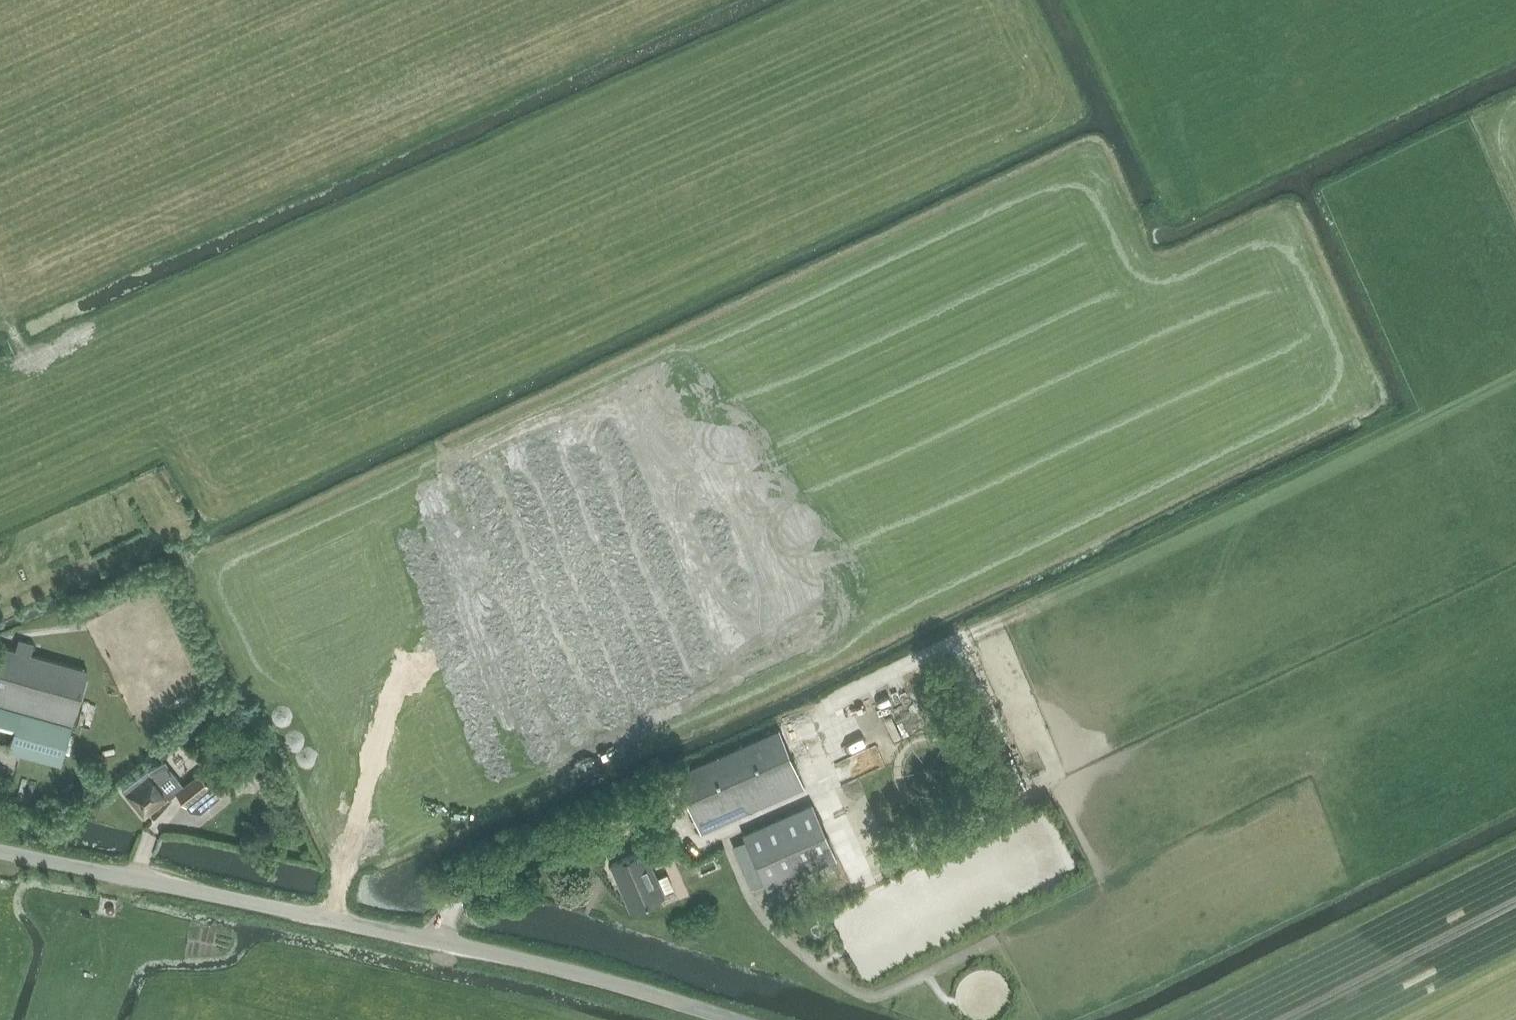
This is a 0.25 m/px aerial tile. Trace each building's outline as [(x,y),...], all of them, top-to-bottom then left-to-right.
[(16,731),(10,752),(61,766),(66,745),(72,725),(81,693),(88,670),(31,653),(34,644),(19,639),(16,649),(0,644),(0,727),(16,731)] [(779,729),(675,775),(701,834),(805,787),(779,729)] [(263,746),(242,765),(255,781),(277,762),(263,746)] [(169,798),(176,792),(184,786),(165,760),(146,772),(123,791),(144,818),(169,798)] [(184,786),(176,792),(187,804),(210,785),(199,773),(184,786)] [(867,815),(869,814),(857,778),(841,783),(851,810),(864,806),(867,815)] [(79,790),(85,799),(99,789),(93,780),(79,790)] [(812,803),(743,833),(768,890),(838,860),(812,803)] [(665,894),(665,892),(674,888),(667,874),(658,877),(646,848),(612,863),(632,908),(665,894)]
